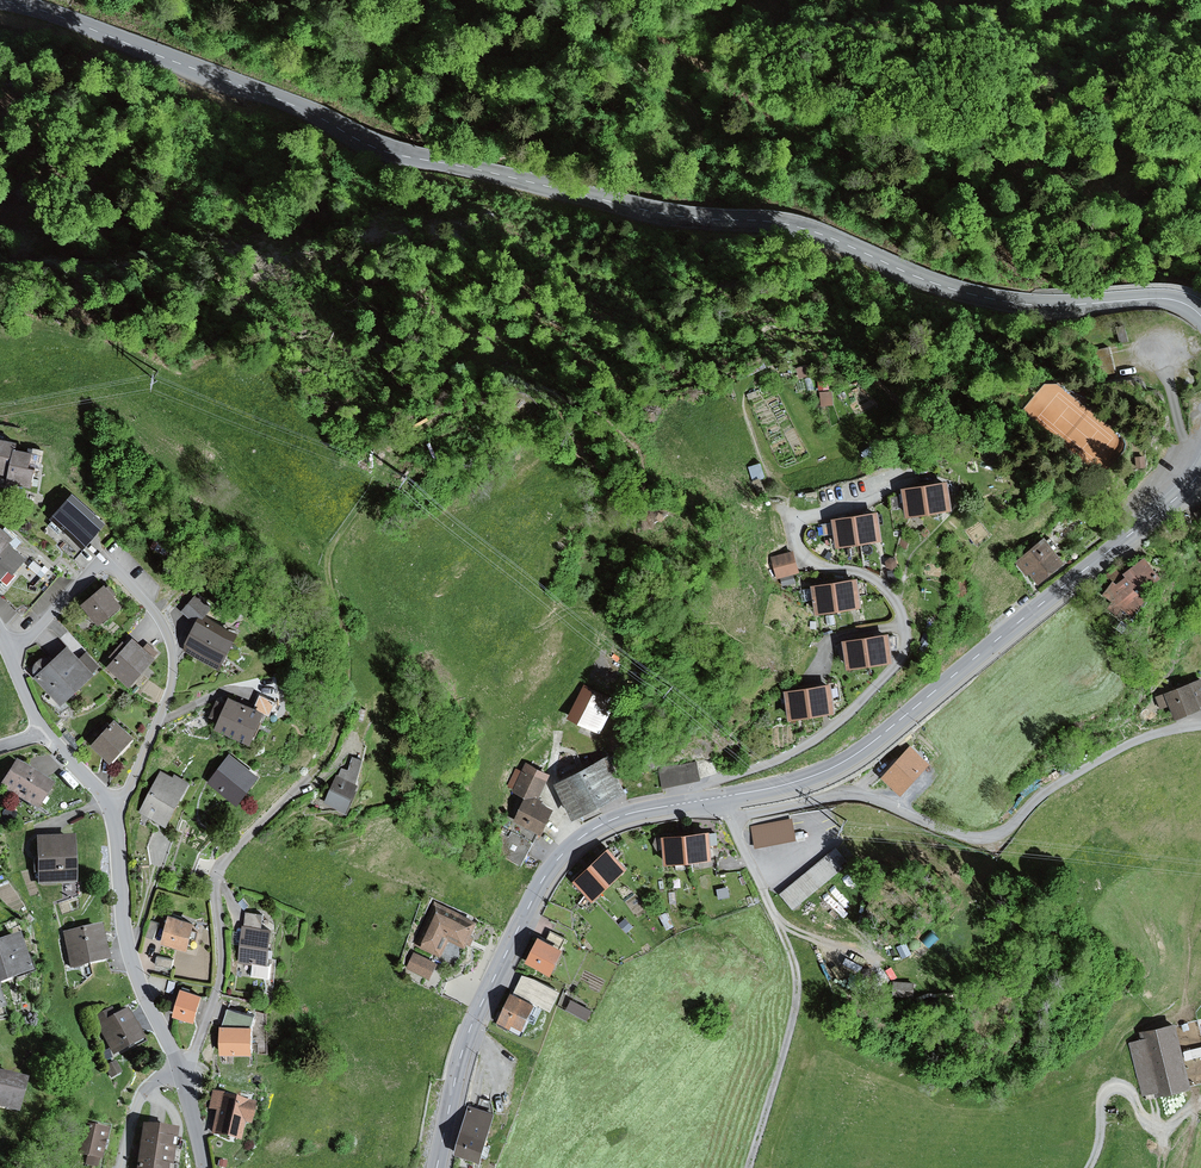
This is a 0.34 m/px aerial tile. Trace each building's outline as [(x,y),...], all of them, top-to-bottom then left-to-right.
[(1112,348),(1097,351),(1103,378),(1118,375),(1112,348)] [(1076,378),(1071,388),(1085,395),(1090,385),(1076,378)] [(829,380),(818,381),(819,389),(830,389),(829,380)] [(833,390),(820,391),(822,406),(834,405),(833,390)] [(15,447),(17,440),(0,437),(0,472),(10,474),(15,447)] [(34,451),(15,447),(10,474),(8,480),(32,486),(36,467),(31,466),(34,451)] [(761,462),(748,466),(753,481),(766,477),(761,462)] [(949,478),(904,486),(909,514),(954,507),(949,478)] [(108,521),(74,492),(52,518),(85,547),(108,521)] [(877,511),(832,517),(836,545),(881,539),(877,511)] [(0,523),(0,553),(11,541),(15,536),(0,523)] [(926,526),(920,531),(924,536),(930,532),(926,526)] [(1047,534),(1017,559),(1028,573),(1032,569),(1041,580),(1067,558),(1047,534)] [(0,578),(11,566),(16,571),(29,556),(11,541),(0,553),(0,578)] [(795,550),(773,556),(779,577),(801,571),(795,550)] [(11,566),(0,578),(0,594),(23,614),(59,574),(34,551),(29,556),(16,571),(11,566)] [(1163,575),(1146,555),(1125,571),(1127,574),(1118,582),(1114,579),(1105,592),(1121,611),(1126,606),(1134,616),(1150,596),(1144,591),(1163,575)] [(886,560),(887,567),(892,570),(898,565),(897,558),(891,556),(886,560)] [(860,577),(814,583),(818,610),(863,603),(860,577)] [(106,584),(85,601),(101,620),(122,604),(106,584)] [(213,606),(197,593),(182,611),(197,624),(202,614),(206,616),(213,606)] [(206,616),(202,614),(197,624),(184,649),(221,668),(239,633),(206,616)] [(890,632),(843,638),(847,668),(893,662),(890,632)] [(114,659),(108,665),(131,685),(160,652),(148,642),(145,645),(135,636),(129,643),(124,639),(110,655),(114,659)] [(36,674),(36,675),(63,703),(96,672),(94,671),(81,656),(69,644),(53,659),(52,657),(48,656),(44,656),(40,657),(38,659),(34,667),(34,671),(36,674)] [(87,651),(81,656),(94,671),(101,665),(87,651)] [(1165,691),(1176,718),(1200,708),(1200,707),(1200,703),(1200,677),(1165,691)] [(830,681),(784,688),(788,717),(834,709),(830,681)] [(571,714),(594,724),(605,700),(582,690),(571,714)] [(228,703),(219,700),(213,715),(221,718),(218,726),(253,741),(266,710),(231,696),(228,703)] [(117,720),(94,742),(110,759),(133,736),(117,720)] [(68,730),(64,733),(78,747),(81,744),(68,730)] [(898,787),(923,759),(910,747),(885,775),(898,787)] [(231,754),(209,781),(237,802),(258,775),(231,754)] [(350,769),(342,767),(326,803),(345,811),(357,782),(363,759),(353,756),(350,769)] [(558,782),(576,815),(626,788),(609,756),(558,782)] [(53,784),(16,761),(2,784),(39,807),(53,784)] [(538,831),(544,834),(556,807),(543,801),(545,798),(541,796),(552,772),(527,761),(522,771),(516,768),(508,785),(514,788),(514,790),(527,796),(516,820),(538,831)] [(700,779),(698,762),(660,769),(663,785),(700,779)] [(174,776),(162,771),(141,812),(167,826),(190,781),(175,773),(174,776)] [(499,854),(521,865),(538,831),(516,820),(504,814),(495,830),(508,837),(499,854)] [(791,819),(753,826),(757,847),(795,840),(791,819)] [(147,846),(153,832),(138,825),(132,841),(137,843),(141,865),(150,864),(147,846)] [(712,831),(664,835),(667,862),(714,857),(712,831)] [(75,835),(38,836),(40,883),(76,882),(75,835)] [(838,845),(782,893),(795,908),(852,861),(838,845)] [(610,847),(576,880),(595,899),(628,866),(610,847)] [(478,921),(435,902),(417,944),(442,955),(449,938),(467,946),(478,921)] [(265,912),(247,910),(245,923),(264,925),(265,912)] [(196,921),(170,914),(162,943),(188,949),(196,921)] [(150,920),(145,936),(154,939),(159,923),(150,920)] [(99,924),(63,932),(71,969),(107,962),(99,924)] [(273,931),(244,927),(239,962),(268,966),(273,931)] [(552,930),(547,939),(563,947),(567,938),(552,930)] [(31,971),(19,934),(0,941),(0,981),(31,971)] [(547,939),(540,935),(527,962),(552,974),(565,948),(563,947),(547,939)] [(438,963),(415,952),(407,968),(430,979),(438,963)] [(177,958),(159,954),(156,965),(175,969),(177,958)] [(561,990),(523,974),(514,993),(536,1003),(552,1010),(561,990)] [(177,981),(170,980),(167,991),(174,993),(177,981)] [(916,981),(894,980),(893,995),(915,996),(916,981)] [(203,995),(182,989),(175,1014),(195,1020),(203,995)] [(514,993),(512,992),(498,1022),(512,1028),(513,1025),(524,1030),(536,1003),(514,993)] [(596,1012),(573,1000),(567,1010),(590,1022),(596,1012)] [(113,1006),(92,1016),(113,1056),(143,1040),(127,1009),(117,1014),(113,1006)] [(256,1015),(229,1007),(224,1025),(254,1025),(256,1015)] [(1200,1025),(1200,1018),(1186,1019),(1187,1026),(1200,1025)] [(1176,1021),(1141,1031),(1143,1039),(1128,1043),(1143,1095),(1157,1091),(1158,1094),(1193,1085),(1176,1021)] [(224,1025),(221,1025),(221,1053),(254,1053),(254,1025),(224,1025)] [(109,1050),(101,1052),(103,1060),(111,1058),(109,1050)] [(115,1061),(105,1066),(111,1078),(122,1072),(115,1061)] [(17,1114),(26,1079),(0,1073),(0,1110),(17,1114)] [(217,1110),(220,1094),(221,1092),(213,1090),(209,1109),(217,1110)] [(256,1102),(220,1094),(217,1110),(211,1134),(242,1141),(246,1122),(251,1123),(256,1102)] [(494,1114),(469,1107),(456,1152),(481,1159),(494,1114)] [(109,1129),(83,1123),(76,1154),(87,1157),(85,1165),(97,1167),(99,1159),(102,1160),(109,1129)] [(142,1124),(137,1167),(172,1167),(176,1139),(177,1129),(142,1124)] [(176,1139),(172,1167),(187,1167),(183,1140),(176,1139)] [(227,1161),(220,1159),(218,1166),(226,1167),(227,1161)]
